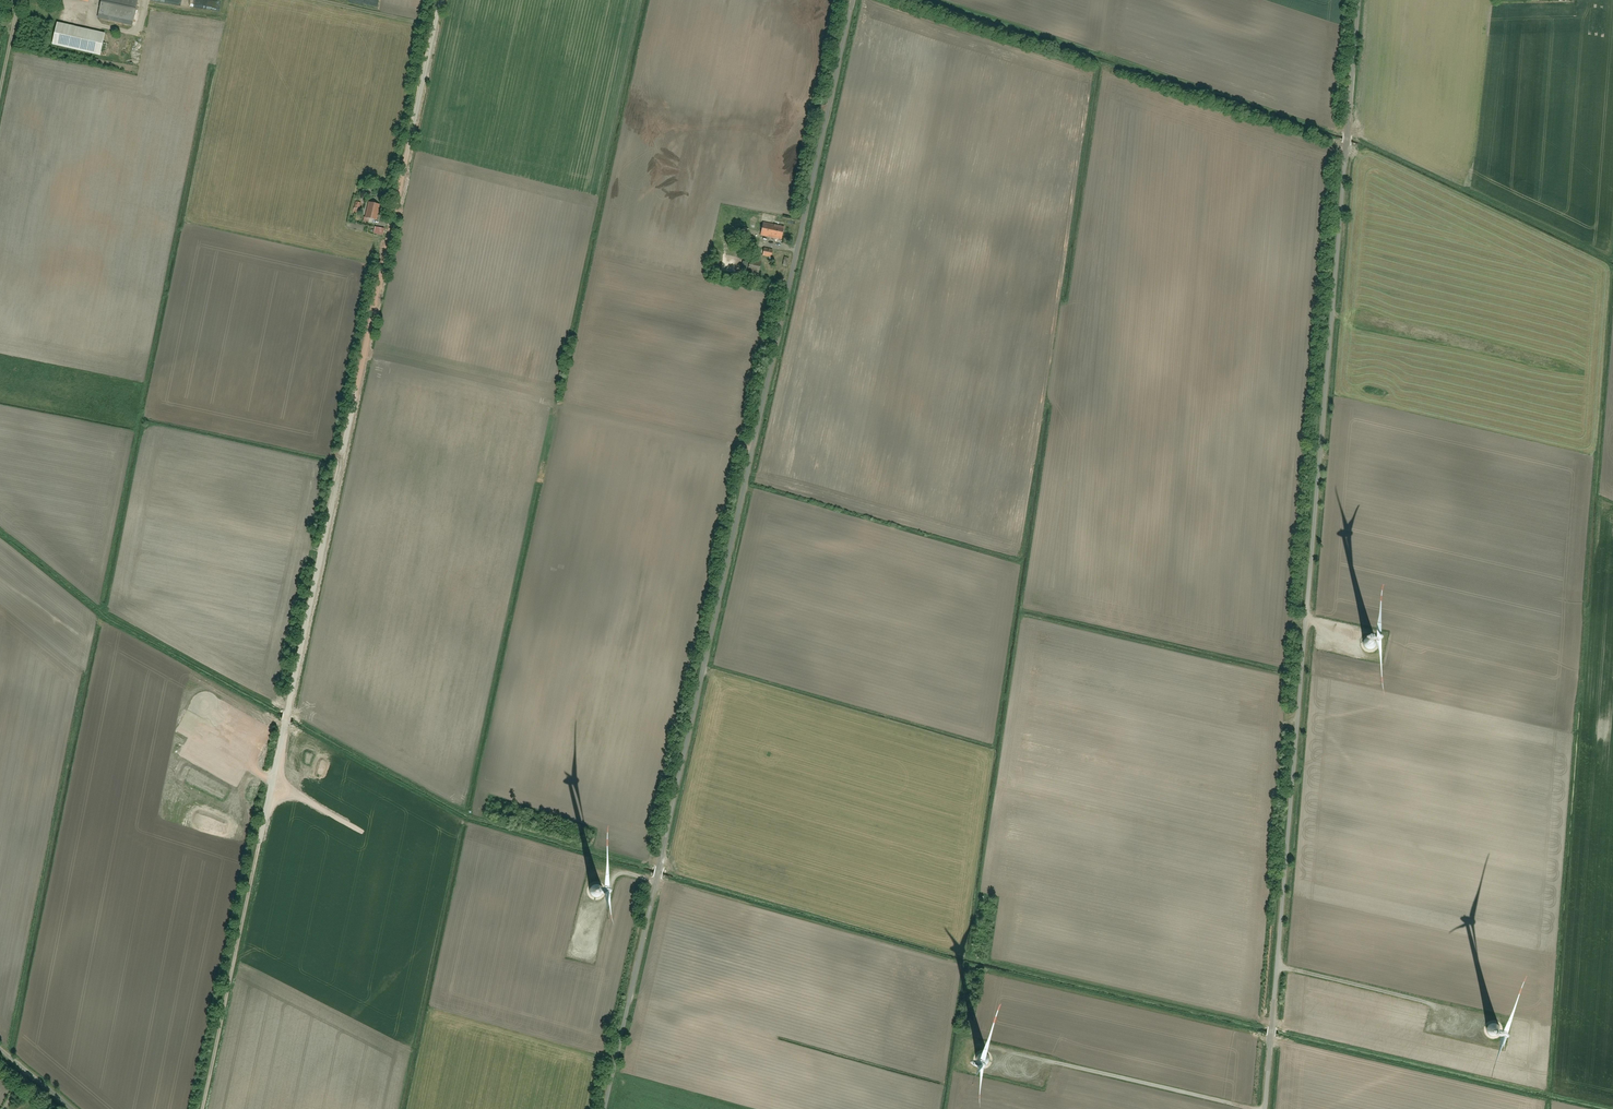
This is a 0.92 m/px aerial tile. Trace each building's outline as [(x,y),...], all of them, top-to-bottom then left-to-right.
[(57,10),(87,16),(89,4),(66,0),(59,0),(57,10)] [(100,13),(135,21),(139,0),(103,0),(100,13)] [(59,24),(54,45),(102,56),(106,35),(59,24)] [(355,197),(353,205),(360,206),(362,198),(355,197)] [(380,202),(370,200),(368,219),(378,220),(380,202)] [(764,222),(761,235),(782,239),(784,226),(764,222)] [(372,228),(350,223),(349,227),(371,233),(372,228)] [(789,257),(783,255),(781,263),(787,265),(789,257)] [(734,268),(737,258),(728,256),(726,266),(734,268)] [(762,261),(752,259),(750,271),(760,273),(762,261)] [(766,290),(775,292),(778,280),(769,278),(766,290)]
